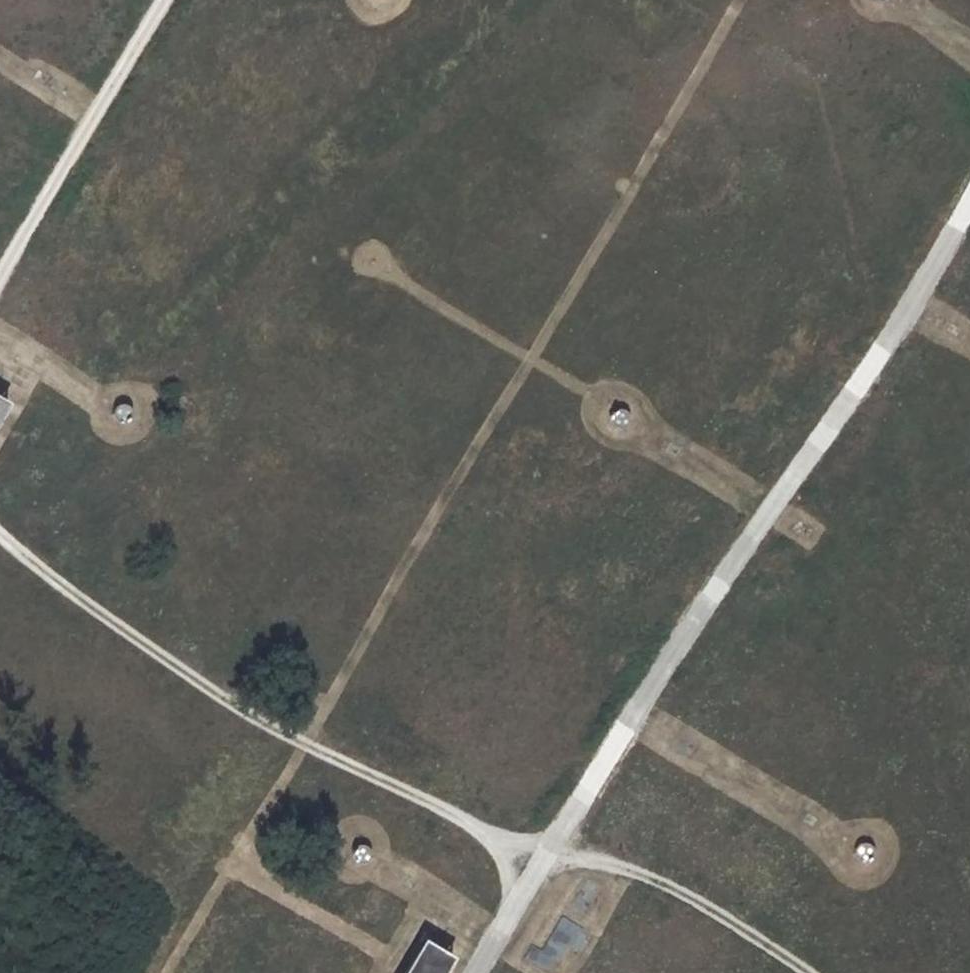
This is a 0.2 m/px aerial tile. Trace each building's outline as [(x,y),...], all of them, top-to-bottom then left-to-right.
[(857,841),(851,857),(867,863),(872,846),(857,841)] [(531,944),(524,957),(550,972),(553,972),(580,927),(562,916),(542,950),(531,944)] [(421,939),(401,972),(441,972),(451,956),(421,939)]
